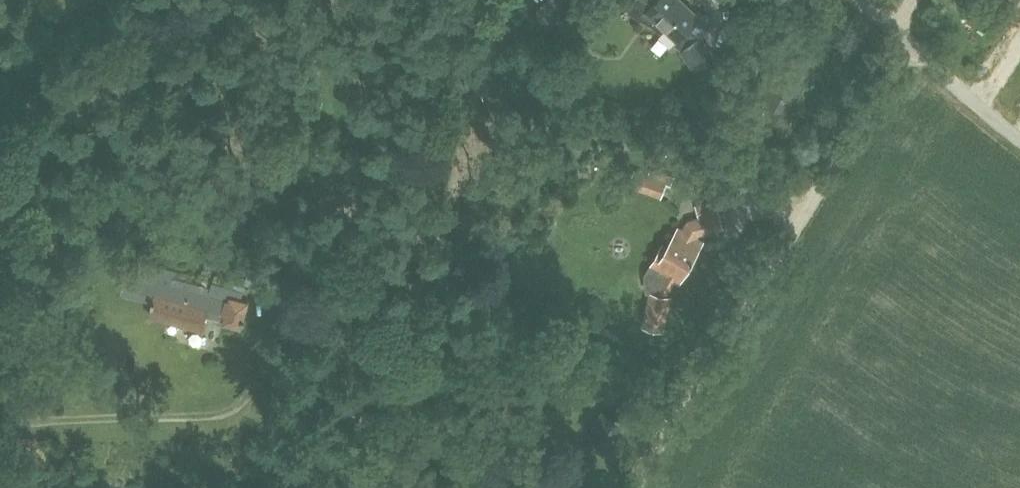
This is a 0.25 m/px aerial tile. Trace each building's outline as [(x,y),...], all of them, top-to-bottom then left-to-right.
[(694,68),(714,55),(701,35),(698,37),(688,27),(699,16),(682,0),(640,0),(638,4),(643,6),(639,14),(653,22),(663,31),(665,28),(677,39),(674,41),(681,48),(694,68)] [(1019,9),(1019,0),(1005,0),(1019,9)] [(627,185),(661,196),(666,182),(673,184),(675,176),(651,167),(649,172),(633,166),(627,185)] [(644,324),(663,328),(670,294),(666,293),(674,279),(679,281),(703,240),(696,236),(698,232),(723,226),(715,198),(696,203),(700,217),(689,219),(683,229),(678,226),(667,245),(663,243),(650,265),(666,274),(658,292),(651,291),(644,324)] [(150,313),(201,328),(205,313),(224,318),(224,320),(240,325),(247,299),(242,298),(248,277),(232,272),(229,284),(214,280),(177,271),(135,259),(131,275),(128,274),(123,291),(154,300),(150,313)] [(588,434),(611,448),(633,411),(623,405),(615,418),(602,410),(588,434)]
